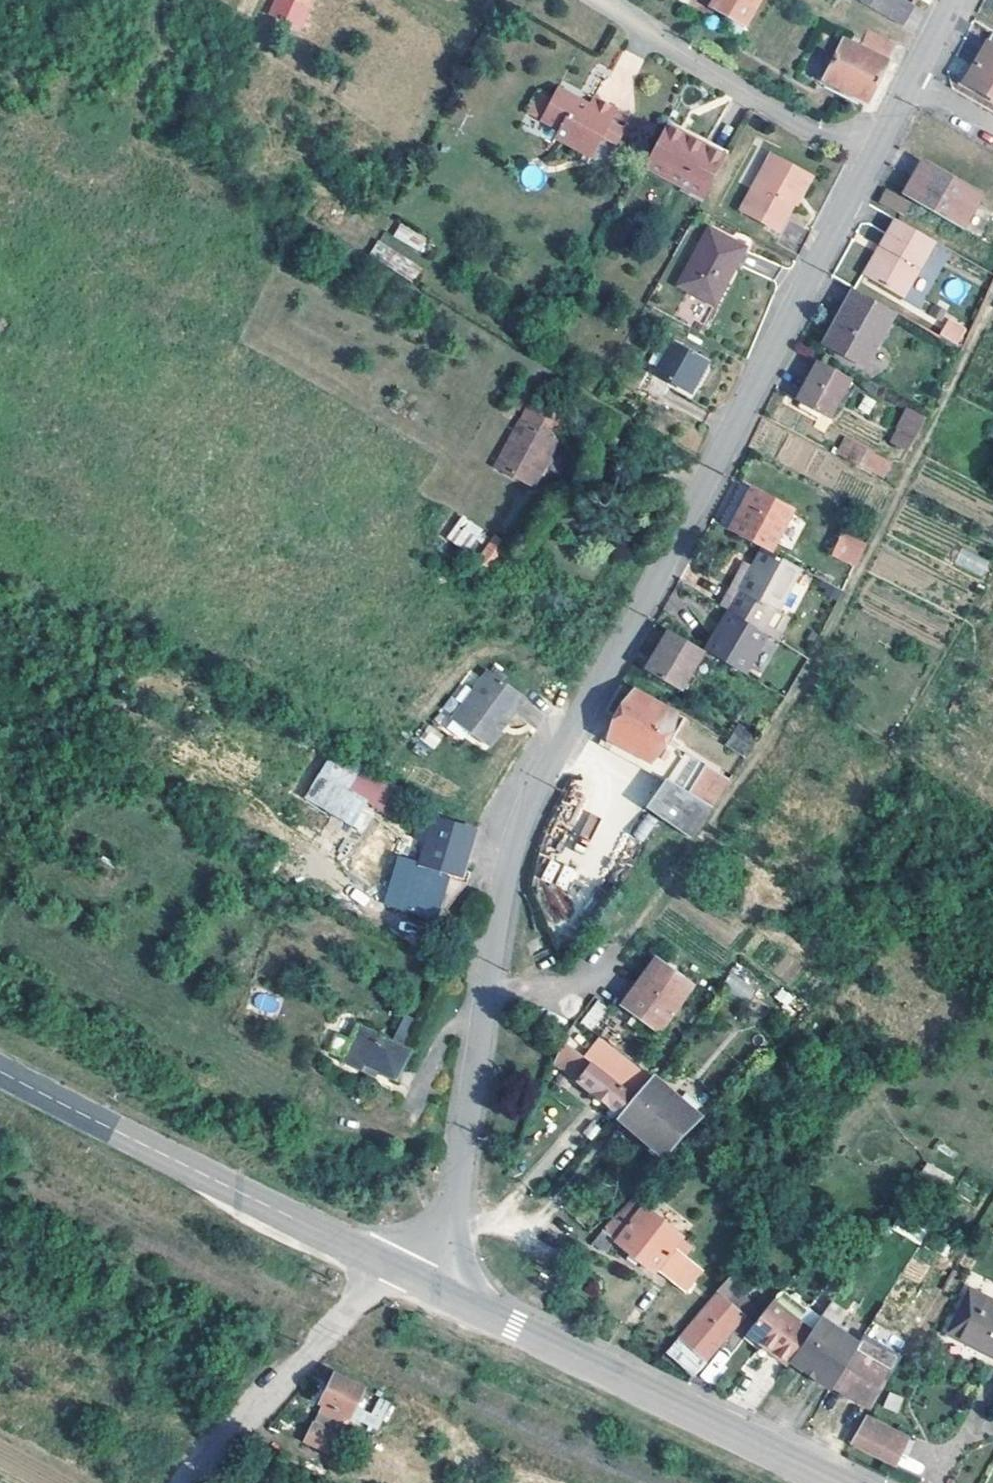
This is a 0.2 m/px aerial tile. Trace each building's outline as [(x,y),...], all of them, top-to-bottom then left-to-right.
[(299,0),(270,0),(266,12),(293,21),(299,0)] [(707,5),(742,24),(755,0),(710,0),(707,5)] [(911,0),(863,0),(902,22),(913,1),(911,0)] [(894,45),(867,29),(858,47),(842,40),(823,79),(867,100),(894,45)] [(990,32),(963,81),(992,99),(992,34),(990,32)] [(867,100),(823,79),(820,84),(863,108),(867,100)] [(551,137),(603,165),(625,125),(610,118),(615,108),(592,97),(587,106),(574,100),(576,96),(556,85),(549,97),(538,118),(556,128),(551,137)] [(525,111),(538,118),(549,97),(535,90),(525,111)] [(556,128),(538,118),(533,127),(551,137),(556,128)] [(725,158),(666,126),(659,137),(645,163),(705,195),(725,158)] [(806,171),(770,154),(741,211),(779,230),(794,202),(791,200),(806,171)] [(916,160),(910,171),(921,178),(928,165),(916,160)] [(928,165),(921,178),(964,203),(974,208),(981,194),(928,165)] [(810,173),(806,171),(791,200),(794,202),(795,203),(810,173)] [(921,178),(910,171),(908,175),(913,178),(919,181),(921,178)] [(963,231),(974,208),(964,203),(921,178),(919,181),(913,178),(903,195),(963,231)] [(912,203),(888,188),(879,204),(904,217),(912,203)] [(935,241),(897,219),(881,248),(888,252),(871,279),(903,297),(935,241)] [(399,223),(392,238),(422,252),(429,237),(399,223)] [(679,285),(715,305),(744,250),(709,231),(679,285)] [(415,281),(423,265),(377,240),(368,257),(415,281)] [(888,252),(881,248),(865,275),(871,279),(888,252)] [(896,314),(855,289),(824,340),(866,365),(896,314)] [(964,335),(946,325),(939,339),(956,349),(964,335)] [(713,363),(672,341),(655,371),(696,394),(713,363)] [(851,378),(818,360),(796,401),(829,419),(851,378)] [(564,420),(531,402),(497,462),(531,482),(558,437),(556,435),(564,420)] [(929,420),(911,410),(899,432),(918,442),(929,420)] [(918,442),(899,432),(892,444),(912,455),(918,442)] [(800,472),(815,451),(793,435),(777,456),(800,472)] [(886,462),(843,438),(834,454),(878,478),(886,462)] [(751,487),(743,483),(720,524),(727,529),(751,487)] [(727,529),(762,548),(767,551),(791,508),(790,507),(751,487),(727,529)] [(446,537),(469,552),(484,531),(462,515),(446,537)] [(860,542),(845,535),(836,554),(857,567),(867,547),(860,542)] [(504,544),(489,536),(475,562),(489,569),(504,544)] [(741,561),(727,584),(775,612),(799,568),(767,551),(762,548),(751,567),(741,561)] [(984,577),(991,560),(960,548),(953,565),(984,577)] [(774,614),(775,612),(727,584),(715,604),(727,611),(766,634),(771,637),(782,619),(774,614)] [(844,593),(836,588),(831,597),(839,602),(844,593)] [(754,654),(766,634),(727,611),(715,630),(754,654)] [(700,648),(668,628),(653,654),(656,656),(647,670),(677,688),(700,648)] [(743,674),(754,654),(715,630),(703,649),(743,674)] [(656,656),(653,654),(645,669),(647,670),(656,656)] [(529,696),(492,672),(459,722),(497,747),(529,696)] [(600,748),(629,763),(635,755),(668,779),(709,806),(727,779),(663,736),(674,715),(675,714),(633,690),(633,691),(600,748)] [(755,736),(739,724),(724,744),(741,755),(755,736)] [(318,743),(308,736),(303,744),(312,750),(318,743)] [(635,755),(629,763),(665,783),(668,779),(635,755)] [(331,756),(308,795),(353,821),(364,804),(387,818),(399,798),(331,756)] [(641,804),(652,778),(635,772),(625,797),(641,804)] [(709,806),(668,779),(665,783),(646,810),(650,812),(664,822),(689,839),(698,825),(709,806)] [(353,821),(308,795),(305,799),(350,826),(353,821)] [(424,864),(446,870),(459,874),(472,828),(453,823),(423,814),(421,821),(429,824),(419,861),(424,864)] [(541,878),(567,891),(577,871),(551,859),(541,878)] [(424,864),(419,861),(406,910),(432,917),(446,870),(424,864)] [(691,983),(655,957),(623,1002),(657,1028),(666,1016),(691,983)] [(723,988),(748,1001),(758,982),(732,969),(723,988)] [(611,1012),(601,1005),(588,1024),(597,1031),(611,1012)] [(670,1019),(666,1016),(657,1028),(661,1031),(670,1019)] [(404,1047),(354,1021),(336,1056),(364,1071),(367,1064),(393,1078),(399,1065),(397,1063),(404,1047)] [(648,1077),(599,1038),(584,1057),(633,1095),(648,1077)] [(618,1113),(633,1095),(584,1057),(562,1040),(553,1062),(580,1082),(576,1087),(593,1101),(598,1095),(618,1113)] [(648,1077),(633,1095),(637,1099),(655,1077),(651,1074),(648,1077)] [(702,1115),(655,1077),(637,1099),(633,1095),(618,1113),(617,1114),(640,1133),(637,1136),(647,1143),(644,1148),(659,1160),(683,1133),(702,1115)] [(654,1189),(643,1202),(682,1235),(693,1223),(654,1189)] [(682,1235),(643,1202),(637,1197),(625,1208),(600,1233),(602,1235),(596,1243),(607,1252),(617,1239),(630,1250),(638,1257),(653,1271),(657,1266),(684,1289),(700,1269),(683,1256),(689,1246),(680,1238),(682,1235)] [(633,1263),(638,1257),(630,1250),(624,1256),(633,1263)] [(746,1287),(730,1272),(715,1288),(717,1290),(679,1336),(706,1358),(745,1313),(732,1303),(746,1287)] [(945,1330),(957,1338),(958,1337),(982,1293),(969,1286),(945,1330)] [(746,1287),(732,1303),(745,1313),(755,1302),(757,1297),(746,1287)] [(982,1293),(958,1337),(992,1355),(992,1299),(982,1293)] [(851,1311),(830,1297),(810,1325),(788,1357),(829,1385),(831,1382),(854,1347),(858,1341),(839,1328),(851,1311)] [(770,1298),(745,1332),(785,1361),(788,1357),(810,1325),(770,1298)] [(945,1330),(941,1336),(954,1343),(957,1338),(945,1330)] [(992,1362),(992,1355),(958,1337),(957,1338),(954,1343),(992,1362)] [(869,1405),(891,1368),(854,1347),(831,1382),(869,1405)] [(334,1373),(320,1401),(323,1403),(306,1439),(327,1450),(345,1413),(350,1415),(364,1387),(334,1373)] [(883,1408),(899,1412),(903,1396),(888,1392),(883,1408)] [(379,1397),(370,1415),(356,1408),(352,1418),(379,1431),(392,1403),(379,1397)] [(864,1412),(848,1439),(885,1459),(899,1432),(864,1412)]
